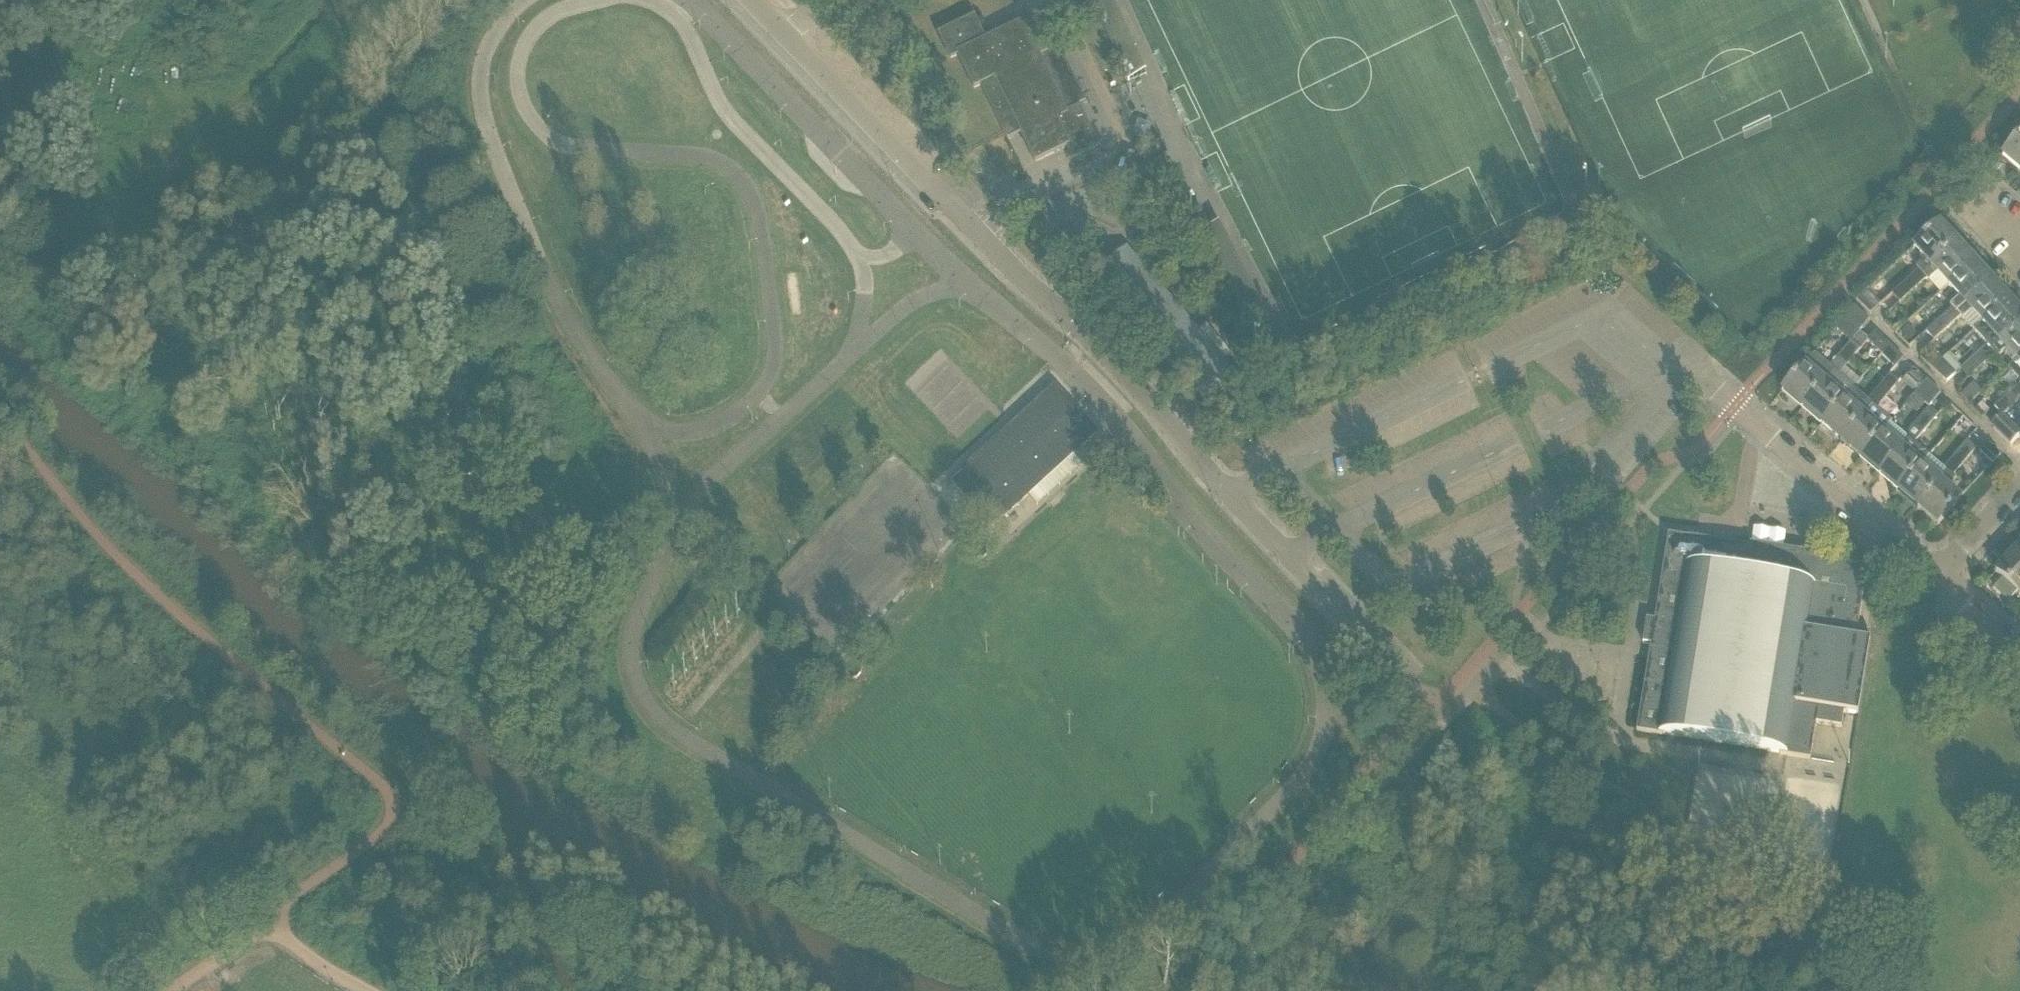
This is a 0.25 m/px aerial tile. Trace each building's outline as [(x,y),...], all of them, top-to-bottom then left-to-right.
[(1067,145),(1073,157),(1097,144),(1078,107),(1066,113),(1038,56),(1046,52),(1030,18),(985,40),(974,17),(939,34),(951,57),(958,54),(974,87),(981,84),(1006,135),(1020,128),(1036,161),(1067,145)] [(2002,156),(2019,171),(2019,135),(2002,156)] [(1133,154),(1126,152),(1124,158),(1131,161),(1133,154)] [(1127,173),(1120,171),(1117,177),(1124,180),(1127,173)] [(1918,269),(1908,278),(1916,288),(1927,278),(1923,274),(1957,243),(1939,224),(1914,247),(1925,258),(1916,267),(1918,269)] [(1974,262),(1957,243),(1923,274),(1927,278),(1929,281),(1937,273),(1948,285),(1974,262)] [(1952,307),(1942,316),(1950,325),(1960,316),(1961,316),(1957,311),(1991,280),(1974,262),(1948,285),(1959,297),(1950,305),(1952,307)] [(1916,288),(1908,278),(1891,293),(1900,303),(1916,288)] [(2008,299),(1991,280),(1957,311),(1961,316),(1960,316),(1973,330),(2008,299)] [(1866,290),(1856,300),(1870,314),(1880,305),(1866,290)] [(1973,330),(1984,343),(1986,345),(1976,354),(1984,363),(1994,354),(1995,353),(1991,349),(2019,323),(2019,313),(2008,299),(1973,330)] [(1850,342),(1859,331),(1869,319),(1855,306),(1835,328),(1850,342)] [(1950,325),(1942,316),(1926,331),(1934,340),(1950,325)] [(1991,349),(1995,353),(1994,354),(1997,356),(2006,348),(2017,360),(2019,357),(2019,323),(1991,349)] [(1908,341),(1916,334),(1907,325),(1900,332),(1908,341)] [(1859,331),(1850,342),(1836,358),(1845,366),(1860,349),(1866,340),(1868,339),(1859,331)] [(1881,355),(1890,344),(1875,331),(1868,339),(1866,340),(1881,355)] [(1849,342),(1842,336),(1834,345),(1827,340),(1818,350),(1832,362),(1849,342)] [(1890,344),(1881,355),(1895,368),(1904,358),(1890,344)] [(1845,366),(1836,358),(1829,367),(1814,354),(1782,391),(1802,408),(1832,372),(1837,376),(1839,374),(1845,366)] [(1932,368),(1942,359),(1937,354),(1927,364),(1932,368)] [(1946,382),(1956,373),(1960,369),(1961,368),(1948,354),(1942,359),(1932,368),(1946,382)] [(1984,363),(1976,354),(1960,369),(1968,378),(1984,363)] [(2017,360),(2008,368),(2019,381),(2019,357),(2017,360)] [(1915,393),(1924,382),(1912,371),(1902,382),(1915,393)] [(1854,386),(1839,374),(1837,376),(1832,372),(1802,408),(1821,425),(1845,397),(1854,386)] [(1890,374),(1875,392),(1884,399),(1899,382),(1890,374)] [(1924,382),(1915,393),(1914,394),(1928,407),(1940,393),(1926,380),(1924,382)] [(1968,405),(1969,404),(1981,393),(1973,384),(1960,396),(1968,405)] [(2011,392),(2019,401),(2019,399),(2019,384),(2011,392)] [(951,482),(992,526),(1003,516),(1004,516),(1028,494),(1026,492),(1070,452),(1072,454),(1096,432),(1054,386),(1030,408),(1036,415),(992,455),(986,448),(962,471),(963,471),(951,482)] [(1875,392),(1866,402),(1871,406),(1875,409),(1876,409),(1884,399),(1875,392)] [(2019,401),(2011,392),(1994,407),(2002,416),(2019,401)] [(1864,413),(1845,397),(1821,425),(1840,441),(1864,413)] [(1891,421),(1876,409),(1875,409),(1871,406),(1864,413),(1840,441),(1860,458),(1890,423),(1891,421)] [(1929,408),(1914,425),(1923,433),(1937,415),(1929,408)] [(2019,434),(2001,416),(1993,424),(1993,428),(2010,444),(2019,434)] [(1890,423),(1860,458),(1879,474),(1909,439),(1890,423)] [(1929,456),(1909,439),(1879,474),(1898,491),(1922,463),(1929,456)] [(1967,441),(1953,458),(1961,466),(1976,448),(1967,441)] [(1987,442),(1979,451),(1992,463),(2000,454),(1987,442)] [(1944,468),(1948,472),(1952,476),(1961,466),(1953,458),(1944,468)] [(1922,463),(1898,491),(1918,508),(1942,480),(1922,463)] [(1948,472),(1942,480),(1918,508),(1938,524),(1960,498),(1947,487),(1955,478),(1952,476),(1948,472)] [(1719,570),(1723,543),(1691,538),(1692,533),(1691,533),(1690,538),(1668,534),(1654,620),(1646,619),(1643,643),(1650,644),(1636,731),(1665,735),(1665,734),(1767,751),(1780,753),(1780,754),(1810,759),(1816,723),(1818,707),(1794,703),(1809,611),(1821,613),(1823,596),(1843,599),(1842,606),(1860,609),(1867,566),(1804,556),(1800,582),(1719,570)] [(1751,547),(1723,543),(1719,570),(1800,582),(1804,556),(1805,553),(1800,552),(1800,553),(1751,545),(1751,547)] [(2013,553),(1995,572),(2019,595),(2019,560),(2013,553)] [(1857,630),(1860,609),(1842,606),(1843,599),(1823,596),(1821,613),(1809,611),(1794,703),(1818,707),(1816,723),(1841,727),(1843,713),(1845,713),(1845,712),(1858,714),(1870,640),(1868,640),(1870,632),(1857,630)] [(1733,787),(1734,769),(1697,768),(1695,810),(1724,811),(1725,800),(1703,799),(1703,786),(1733,787)]
